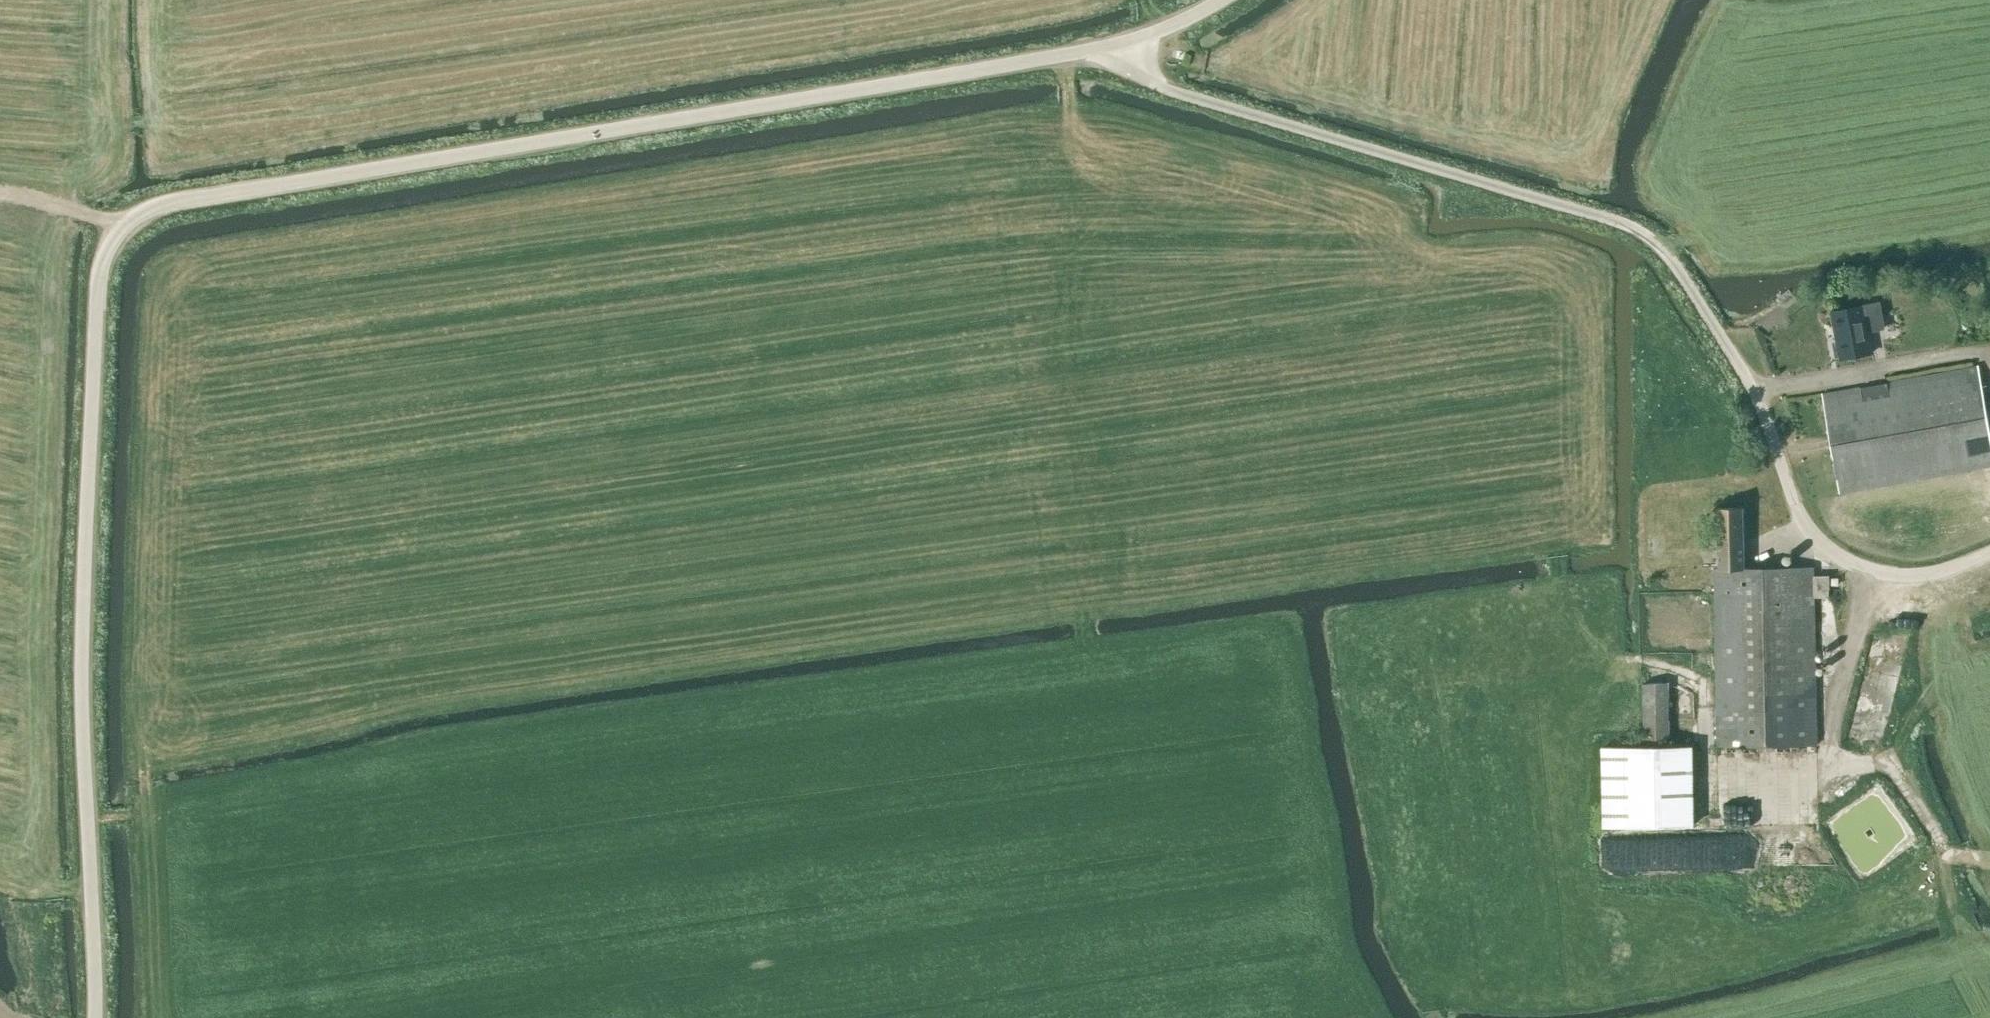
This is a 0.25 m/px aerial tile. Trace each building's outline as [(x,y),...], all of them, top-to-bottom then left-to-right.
[(1840,357),(1841,358),(1872,352),(1864,305),(1832,311),(1837,341),(1832,342),(1835,358),(1840,357)] [(1989,465),(1989,435),(1978,366),(1822,395),(1839,493),(1989,465)] [(1744,569),(1743,508),(1718,508),(1719,569),(1714,569),(1717,746),(1817,744),(1813,567),(1744,569)] [(1814,596),(1829,596),(1828,576),(1814,576),(1814,596)] [(1643,744),(1669,744),(1669,718),(1668,682),(1642,683),(1643,744)] [(1603,827),(1694,826),(1693,745),(1602,746),(1603,827)]
